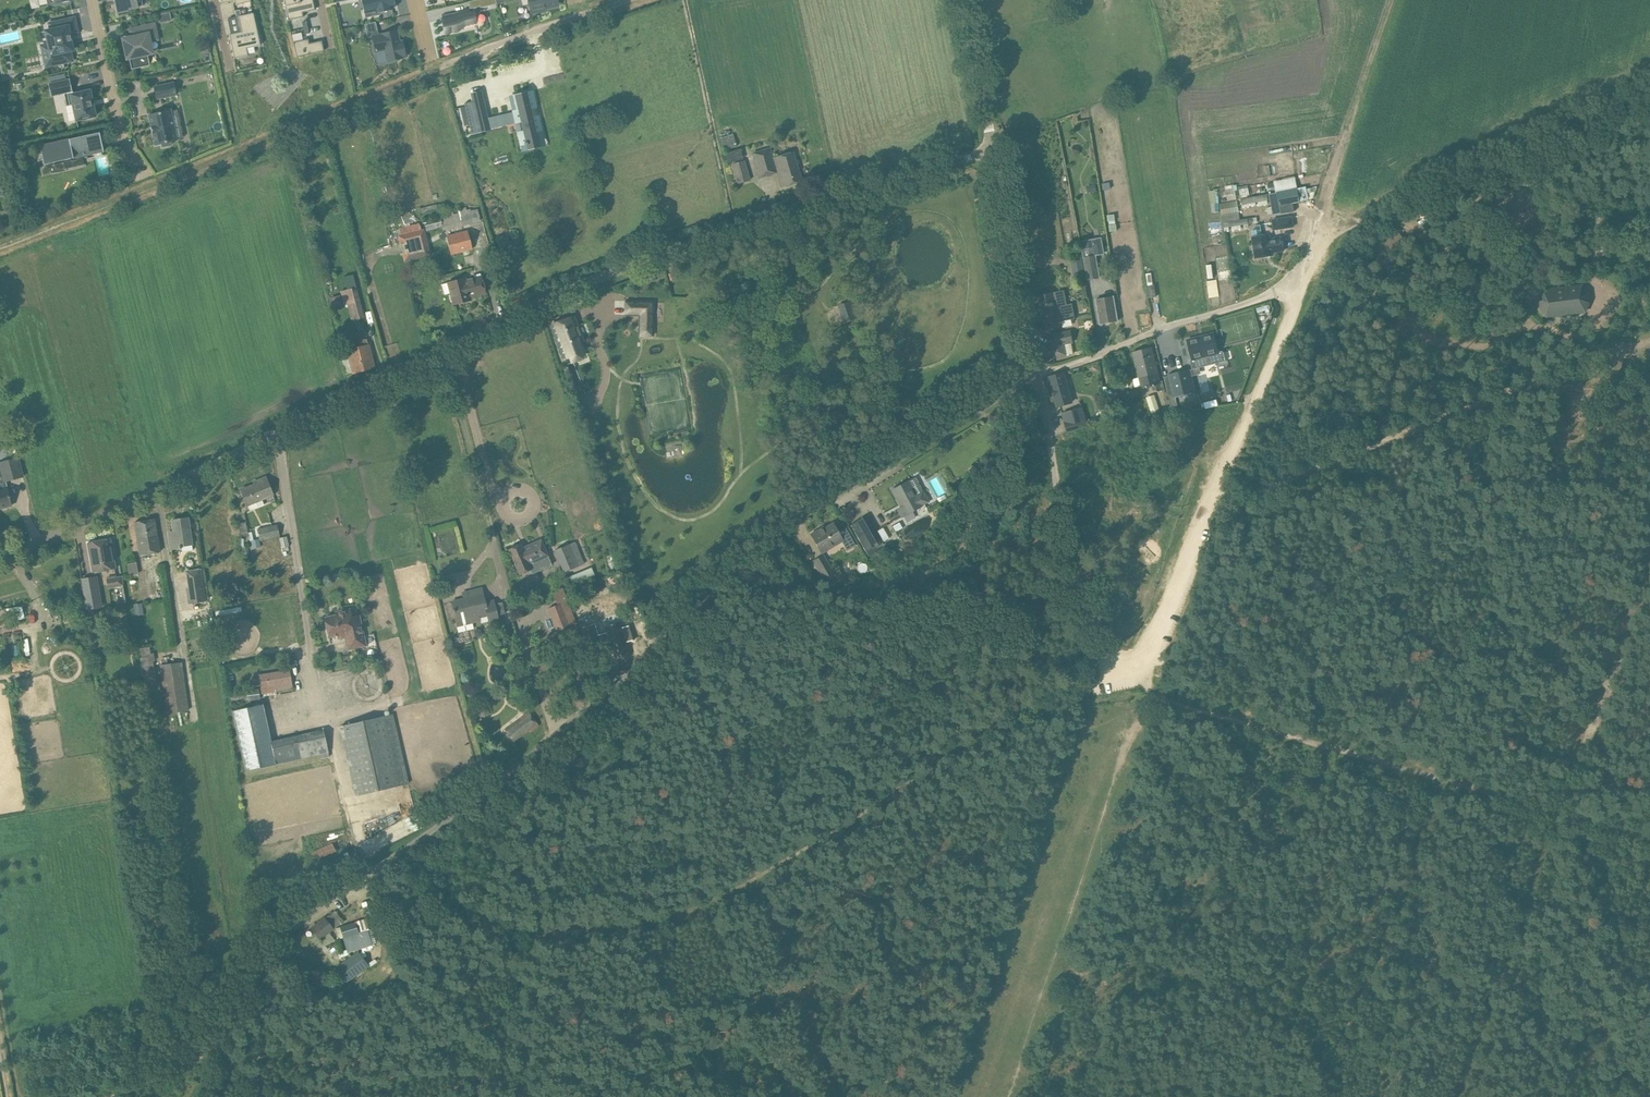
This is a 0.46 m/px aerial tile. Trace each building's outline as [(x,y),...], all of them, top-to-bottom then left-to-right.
[(118,12),(128,10),(128,9),(138,7),(136,0),(115,0),(118,12)] [(285,6),(288,20),(303,17),(302,13),(315,10),(313,0),(312,0),(285,6)] [(365,17),(378,14),(378,13),(393,9),(392,8),(395,7),(393,0),(362,0),(365,17)] [(522,6),(530,4),(532,12),(545,10),(544,8),(557,5),(556,0),(521,0),(522,6)] [(441,15),(445,34),(476,27),(477,33),(478,33),(476,23),(477,23),(476,22),(474,13),(474,12),(470,13),(469,9),(441,15)] [(171,20),(170,12),(158,15),(160,23),(171,20)] [(242,32),(229,35),(234,58),(248,55),(247,53),(255,52),(254,47),(256,46),(260,45),(253,13),(248,14),(238,16),(242,32)] [(77,32),(74,18),(49,23),(51,30),(46,31),(51,54),(48,55),(50,65),(72,60),(70,50),(73,50),(70,33),(77,32)] [(365,24),(367,32),(377,30),(375,22),(365,24)] [(157,32),(155,23),(138,27),(138,28),(139,28),(140,35),(123,39),(122,39),(125,51),(126,51),(127,50),(132,69),(150,65),(148,54),(152,53),(148,34),(157,32)] [(380,35),(372,37),(374,46),(375,52),(385,50),(388,61),(403,58),(402,57),(406,56),(403,45),(400,46),(399,43),(399,42),(397,30),(382,34),(382,35),(380,35)] [(301,32),(291,34),(293,42),(296,57),(324,51),(322,41),(309,43),(308,39),(303,40),(301,32)] [(73,94),(70,79),(49,84),(51,95),(63,93),(66,106),(73,105),(74,111),(76,119),(76,120),(78,120),(87,118),(87,119),(93,118),(93,116),(95,116),(96,116),(96,115),(95,115),(94,107),(92,99),(90,91),(90,90),(89,90),(73,94)] [(174,84),(174,82),(173,83),(155,87),(155,86),(154,87),(154,88),(155,88),(157,98),(156,98),(157,99),(158,99),(158,98),(175,95),(176,95),(176,94),(174,84)] [(535,133),(543,131),(533,90),(529,91),(530,92),(513,96),(516,112),(513,113),(513,110),(512,111),(515,123),(519,122),(521,131),(517,132),(520,146),(537,142),(535,133)] [(485,107),(475,109),(473,101),(464,103),(469,123),(488,118),(485,107)] [(366,111),(366,118),(373,117),(383,113),(380,107),(373,110),(366,111)] [(171,111),(171,110),(169,110),(170,110),(150,114),(149,115),(149,116),(151,125),(151,126),(153,134),(155,144),(155,145),(157,145),(156,144),(162,143),(162,147),(171,145),(171,141),(176,140),(176,141),(177,140),(177,139),(171,111)] [(67,140),(37,146),(40,159),(42,165),(81,156),(104,151),(100,136),(100,132),(67,140)] [(723,150),(736,145),(732,133),(719,138),(723,150)] [(772,158),(769,149),(753,153),(760,177),(780,171),(785,186),(801,181),(793,152),(772,158)] [(733,151),(725,153),(728,163),(735,161),(733,151)] [(749,180),(744,161),(732,164),(738,184),(749,180)] [(1096,184),(1088,186),(1089,193),(1097,192),(1096,184)] [(1306,187),(1297,189),(1300,201),(1314,198),(1317,189),(1316,187),(1307,189),(1306,187)] [(1234,188),(1226,189),(1228,201),(1236,199),(1234,188)] [(1300,201),(1297,189),(1269,194),(1274,215),(1295,211),(1293,202),(1300,201)] [(1268,200),(1267,194),(1241,199),(1242,205),(1268,200)] [(1222,216),(1239,213),(1237,202),(1220,204),(1222,216)] [(443,230),(463,226),(463,225),(460,213),(454,214),(453,213),(452,210),(439,213),(440,218),(442,227),(443,230)] [(1293,227),(1292,217),(1272,220),(1274,230),(1293,227)] [(1223,223),(1224,229),(1257,223),(1257,218),(1248,219),(1223,223)] [(424,221),(426,231),(436,229),(434,219),(424,221)] [(1251,231),(1256,258),(1272,255),(1272,253),(1284,251),(1282,237),(1270,239),(1269,234),(1262,236),(1260,225),(1256,226),(1251,231)] [(430,255),(424,229),(398,236),(405,261),(430,255)] [(457,234),(447,237),(448,244),(451,255),(472,249),(468,231),(457,234)] [(1383,237),(1377,241),(1383,248),(1388,244),(1383,237)] [(1101,238),(1081,242),(1082,243),(1088,280),(1100,278),(1096,255),(1104,254),(1101,238)] [(1082,258),(1071,259),(1073,274),(1084,272),(1082,258)] [(448,282),(440,284),(443,295),(451,293),(454,304),(471,300),(470,297),(485,293),(480,274),(474,276),(475,279),(466,281),(465,278),(448,282)] [(1156,297),(1154,285),(1147,286),(1149,298),(1156,297)] [(1587,307),(1588,307),(1588,306),(1589,302),(1587,297),(1586,289),(1585,289),(1585,288),(1582,285),(1543,290),(1539,299),(1541,309),(1547,316),(1585,311),(1587,307)] [(364,317),(356,287),(347,290),(354,319),(364,317)] [(1064,291),(1038,296),(1044,324),(1046,324),(1046,326),(1049,328),(1054,327),(1056,324),(1056,322),(1072,319),(1071,310),(1070,305),(1067,305),(1064,291)] [(340,295),(329,298),(331,308),(342,305),(340,295)] [(1096,300),(1101,324),(1118,321),(1114,297),(1096,300)] [(844,303),(841,304),(847,321),(850,320),(859,317),(853,300),(844,303)] [(626,301),(625,314),(640,315),(639,321),(639,335),(652,335),(653,302),(626,301)] [(1433,318),(1435,310),(1419,304),(1416,313),(1433,318)] [(573,316),(551,325),(564,358),(582,351),(579,343),(583,342),(581,336),(579,336),(577,331),(576,327),(577,326),(573,316)] [(1070,331),(1048,336),(1050,346),(1052,358),(1067,356),(1067,354),(1074,353),(1071,342),(1072,342),(1070,331)] [(1199,337),(1188,340),(1193,359),(1190,360),(1192,369),(1217,363),(1226,361),(1224,352),(1218,353),(1214,335),(1199,339),(1199,337)] [(355,348),(347,350),(353,373),(374,368),(372,358),(369,358),(365,345),(364,339),(353,342),(355,348)] [(1152,347),(1133,352),(1135,362),(1139,378),(1134,380),(1136,387),(1141,385),(1142,388),(1156,385),(1158,391),(1166,390),(1163,380),(1160,381),(1159,373),(1155,357),(1152,347)] [(1168,375),(1174,396),(1195,391),(1190,370),(1168,375)] [(1070,394),(1064,373),(1049,377),(1055,398),(1058,406),(1071,403),(1068,394),(1070,394)] [(1127,392),(1128,398),(1140,396),(1138,389),(1127,392)] [(1154,395),(1147,397),(1151,413),(1159,410),(1154,395)] [(1082,408),(1062,414),(1067,433),(1088,427),(1082,408)] [(18,458),(0,462),(0,463),(5,481),(23,476),(18,458)] [(273,495),(266,477),(258,480),(258,483),(241,490),(248,505),(273,495)] [(909,480),(892,490),(897,498),(898,498),(900,502),(901,504),(900,505),(901,507),(898,509),(902,517),(929,501),(915,477),(909,480)] [(12,505),(7,487),(0,489),(0,508),(12,505)] [(867,515),(850,525),(867,554),(883,544),(882,542),(884,542),(883,541),(891,537),(887,530),(884,527),(880,529),(876,531),(868,516),(867,515)] [(192,544),(188,517),(172,520),(174,534),(169,535),(171,549),(181,547),(181,546),(192,544)] [(160,551),(155,518),(135,522),(140,555),(160,551)] [(248,533),(245,522),(238,523),(241,535),(248,533)] [(818,530),(811,534),(821,553),(843,540),(848,549),(855,545),(856,545),(850,535),(847,530),(845,527),(838,531),(833,523),(819,531),(818,530)] [(280,535),(277,525),(257,530),(260,540),(280,535)] [(289,546),(287,536),(280,538),(282,548),(289,546)] [(259,538),(251,540),(253,549),(261,547),(259,538)] [(116,569),(110,539),(87,543),(93,573),(116,569)] [(548,556),(541,539),(522,547),(520,544),(508,549),(520,575),(532,569),(529,564),(548,556)] [(584,563),(575,542),(555,550),(564,572),(584,563)] [(834,574),(823,555),(813,561),(825,579),(834,574)] [(595,576),(592,567),(566,578),(570,586),(595,576)] [(206,600),(201,569),(186,571),(191,603),(206,600)] [(97,575),(81,578),(86,610),(94,608),(91,594),(100,592),(97,575)] [(123,586),(122,576),(107,578),(109,589),(123,586)] [(472,597),(452,602),(454,609),(453,610),(453,612),(454,612),(456,619),(455,620),(457,627),(472,623),(471,617),(479,615),(479,618),(488,616),(490,623),(499,621),(497,615),(494,603),(493,600),(485,602),(483,594),(481,588),(471,591),(472,597)] [(576,624),(567,601),(548,608),(558,631),(576,624)] [(142,603),(134,604),(136,615),(144,614),(142,603)] [(351,617),(350,609),(341,611),(342,613),(325,617),(329,637),(338,635),(338,639),(345,637),(345,639),(346,639),(345,637),(348,636),(351,649),(366,646),(359,615),(351,617)] [(598,635),(597,635),(600,644),(602,643),(611,641),(614,651),(616,658),(625,656),(629,655),(629,654),(625,642),(632,640),(633,640),(634,640),(629,625),(628,625),(622,627),(620,628),(619,623),(607,627),(608,632),(607,632),(598,635)] [(594,624),(582,628),(588,648),(600,645),(600,644),(597,635),(594,624)] [(142,662),(143,672),(155,670),(153,661),(142,662)] [(189,710),(182,662),(160,665),(167,713),(189,710)] [(292,683),(290,670),(259,675),(262,694),(277,691),(276,685),(292,683)] [(244,701),(246,707),(255,705),(253,700),(261,699),(259,690),(229,694),(230,703),(244,701)] [(111,705),(104,706),(105,714),(112,713),(111,705)] [(539,725),(529,712),(505,730),(513,741),(529,730),(530,732),(539,725)] [(408,783),(393,714),(341,726),(356,795),(408,783)] [(329,752),(324,730),(271,742),(276,764),(329,752)] [(373,847),(400,836),(397,831),(400,830),(398,824),(368,836),(373,847)] [(325,917),(311,928),(319,939),(333,929),(340,923),(332,912),(325,917)] [(343,926),(340,927),(348,953),(373,945),(368,930),(370,930),(367,919),(355,922),(346,925),(343,926)] [(359,952),(337,968),(347,983),(370,967),(359,952)]
